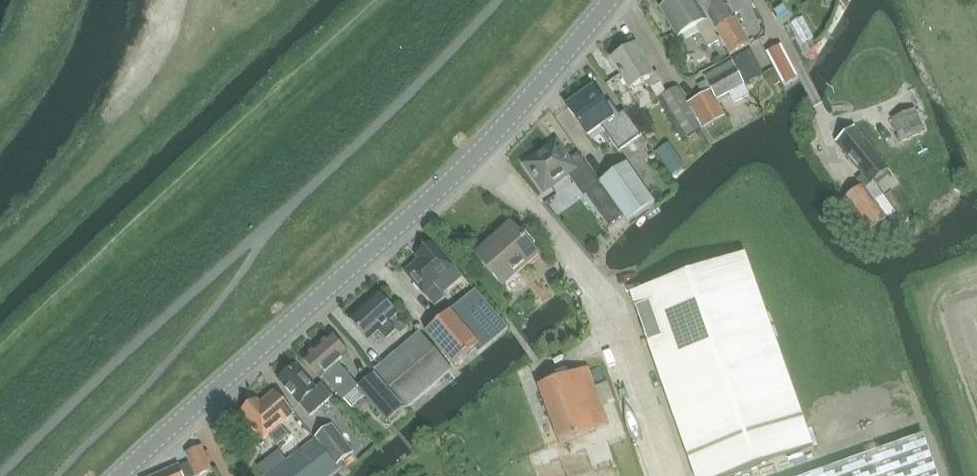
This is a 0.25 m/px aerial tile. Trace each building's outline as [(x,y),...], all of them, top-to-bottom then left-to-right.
[(718,41),(694,0),(675,0),(661,8),(678,37),(696,26),(708,47),(718,41)] [(716,29),(735,19),(733,14),(742,9),(737,0),(700,0),(716,29)] [(730,56),(750,45),(735,19),(716,29),(730,56)] [(651,89),(663,82),(657,73),(653,75),(636,45),(612,60),(629,90),(646,80),(651,89)] [(784,86),(798,78),(782,47),(768,54),(784,86)] [(744,84),(762,75),(762,74),(750,51),(704,76),(707,82),(699,86),(704,95),(690,103),(704,128),(725,116),(715,99),(744,84)] [(762,74),(762,75),(771,93),(780,88),(771,69),(762,74)] [(676,87),(656,98),(682,140),(701,129),(676,87)] [(567,107),(587,136),(601,127),(619,152),(641,136),(624,111),(619,114),(610,102),(605,106),(604,104),(605,103),(604,102),(603,103),(593,89),(567,107)] [(902,143),(925,133),(915,109),(892,119),(902,143)] [(883,196),(875,202),(864,186),(869,182),(870,184),(888,169),(854,127),(836,142),(863,175),(857,180),(862,187),(844,199),(866,232),(886,219),(886,218),(895,213),(883,196)] [(544,192),(569,174),(583,196),(599,185),(579,154),(570,160),(556,141),(524,164),(544,192)] [(628,222),(654,203),(627,164),(600,182),(628,222)] [(502,285),(538,254),(517,230),(503,242),(504,243),(497,250),(496,248),(481,261),(502,285)] [(433,305),(440,299),(431,288),(455,267),(433,242),(421,253),(423,256),(405,272),(433,305)] [(747,255),(632,295),(695,475),(734,475),(814,448),(747,255)] [(508,329),(476,292),(451,313),(451,312),(426,333),(455,366),(475,348),(479,354),(508,329)] [(388,321),(397,314),(378,293),(349,319),(368,340),(378,330),(386,339),(396,330),(388,321)] [(408,407),(451,371),(419,334),(376,370),(408,407)] [(387,422),(403,407),(373,373),(357,387),(337,364),(348,354),(331,335),(303,359),(320,379),(325,374),(328,378),(326,380),(343,400),(357,387),(387,422)] [(321,384),(316,389),(296,366),(279,381),(299,404),(300,403),(310,415),(332,396),(321,384)] [(559,444),(611,423),(589,368),(538,387),(559,444)] [(281,425),(294,414),(274,391),(256,407),(253,403),(240,414),(264,441),(269,436),(277,446),(289,435),(281,425)] [(315,438),(336,466),(353,453),(332,425),(315,438)] [(822,471),(824,475),(938,475),(924,436),(822,471)] [(339,470),(315,439),(272,472),(276,475),(331,475),(339,470)] [(156,475),(200,475),(211,471),(202,448),(186,454),(190,464),(179,469),(178,466),(156,475)]
